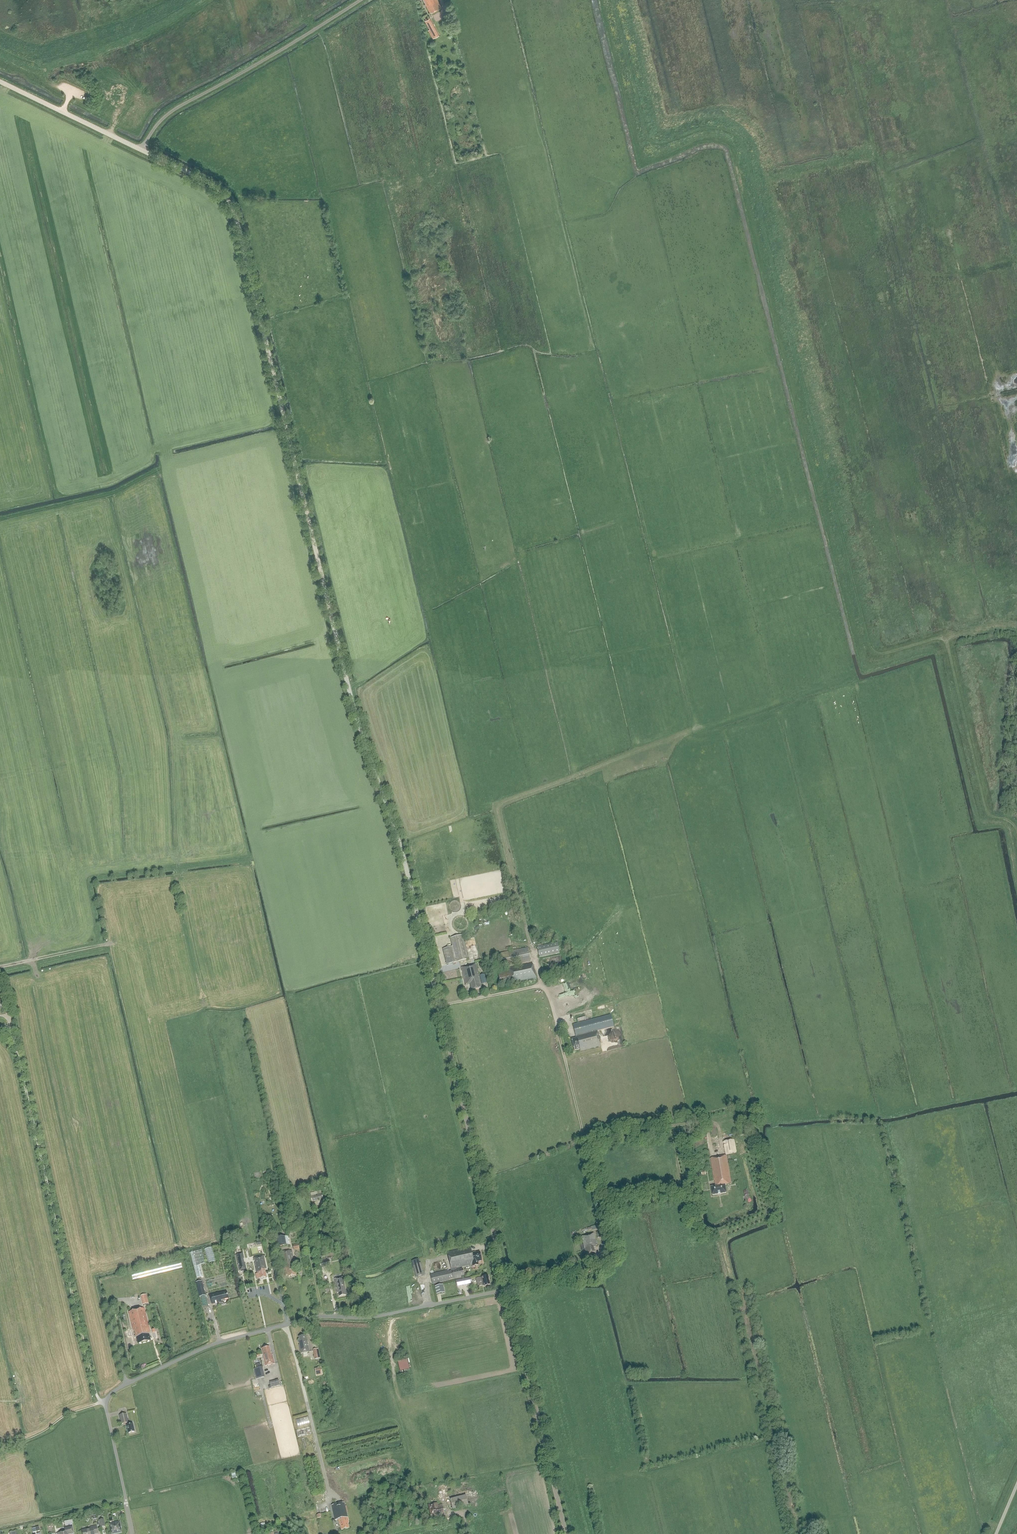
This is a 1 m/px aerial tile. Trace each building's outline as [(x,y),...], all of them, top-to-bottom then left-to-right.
[(441,7),(437,0),(423,0),(430,13),(441,7)] [(438,35),(429,18),(424,21),(434,38),(438,35)] [(468,960),(462,936),(450,939),(452,947),(443,950),(446,965),(468,960)] [(539,957),(559,953),(557,943),(537,947),(539,957)] [(520,964),(520,966),(508,968),(509,972),(498,974),(500,984),(513,982),(513,984),(536,979),(532,963),(522,965),(522,964),(530,962),(527,948),(500,954),(503,968),(520,964)] [(481,988),(479,981),(475,965),(461,968),(465,985),(470,984),(472,990),(481,988)] [(597,1031),(613,1027),(610,1015),(572,1025),(575,1037),(576,1037),(576,1038),(571,1039),(574,1051),(579,1049),(580,1051),(601,1046),(597,1031)] [(726,1154),(736,1152),(734,1140),(723,1142),(726,1154)] [(727,1156),(710,1158),(714,1180),(715,1180),(716,1186),(711,1187),(713,1195),(726,1193),(725,1185),(731,1184),(727,1156)] [(593,1246),(597,1245),(594,1233),(581,1237),(586,1254),(594,1252),(593,1246)] [(275,1247),(289,1244),(288,1236),(274,1239),(275,1247)] [(206,1248),(208,1262),(216,1261),(214,1247),(206,1248)] [(456,1269),(456,1268),(473,1264),(473,1266),(478,1265),(477,1262),(482,1261),(481,1255),(481,1253),(480,1253),(480,1252),(475,1253),(475,1252),(471,1253),(470,1248),(447,1253),(452,1271),(448,1272),(447,1271),(430,1275),(433,1284),(450,1280),(449,1279),(453,1279),(461,1277),(461,1276),(464,1275),(463,1269),(460,1270),(459,1269),(456,1269)] [(204,1263),(201,1249),(189,1252),(196,1278),(202,1276),(198,1265),(204,1263)] [(288,1276),(296,1275),(295,1269),(294,1267),(295,1267),(292,1251),(281,1253),(284,1269),(286,1268),(287,1271),(285,1272),(285,1275),(288,1275),(288,1276)] [(236,1254),(238,1264),(239,1264),(239,1265),(238,1265),(239,1270),(241,1270),(245,1269),(246,1268),(245,1264),(244,1264),(243,1258),(244,1258),(243,1253),(236,1254)] [(264,1269),(266,1268),(263,1255),(253,1258),(253,1259),(255,1259),(256,1262),(254,1263),(256,1272),(257,1272),(258,1273),(256,1273),(257,1279),(266,1277),(264,1269)] [(325,1260),(324,1258),(318,1260),(321,1268),(331,1265),(329,1259),(325,1260)] [(424,1275),(421,1263),(413,1265),(416,1277),(424,1275)] [(490,1285),(491,1284),(490,1283),(488,1276),(476,1279),(478,1287),(482,1286),(482,1285),(484,1285),(484,1286),(490,1285)] [(346,1295),(344,1283),(343,1277),(334,1278),(337,1293),(338,1293),(339,1296),(346,1295)] [(196,1283),(200,1297),(205,1295),(202,1281),(196,1283)] [(437,1295),(444,1293),(443,1285),(435,1287),(437,1295)] [(221,1300),(228,1298),(226,1291),(220,1293),(220,1292),(210,1295),(212,1304),(221,1301),(221,1300)] [(148,1294),(142,1295),(145,1304),(151,1303),(148,1294)] [(204,1306),(210,1305),(207,1295),(201,1297),(204,1306)] [(150,1341),(149,1334),(150,1334),(150,1332),(150,1331),(144,1308),(128,1312),(133,1331),(134,1331),(135,1336),(134,1336),(135,1338),(136,1337),(138,1344),(150,1341)] [(298,1340),(300,1353),(309,1352),(306,1335),(299,1337),(299,1340),(298,1340)] [(271,1355),(269,1347),(262,1349),(264,1358),(265,1366),(275,1364),(272,1355),(271,1355)] [(411,1368),(409,1358),(400,1360),(402,1370),(411,1368)] [(257,1379),(264,1378),(261,1367),(254,1369),(257,1379)] [(128,1433),(134,1432),(133,1424),(129,1425),(128,1423),(126,1413),(119,1415),(121,1424),(126,1423),(127,1425),(126,1425),(128,1433)] [(431,1491),(434,1506),(444,1504),(441,1489),(431,1491)] [(470,1495),(454,1497),(455,1507),(471,1505),(470,1495)] [(340,1525),(341,1530),(349,1528),(348,1523),(349,1523),(344,1502),(332,1505),(335,1520),(338,1520),(340,1525)] [(119,1527),(121,1526),(120,1521),(115,1522),(115,1524),(110,1525),(112,1533),(120,1532),(119,1527)] [(98,1533),(96,1526),(90,1527),(91,1529),(82,1531),(83,1533),(94,1533),(98,1533)]
